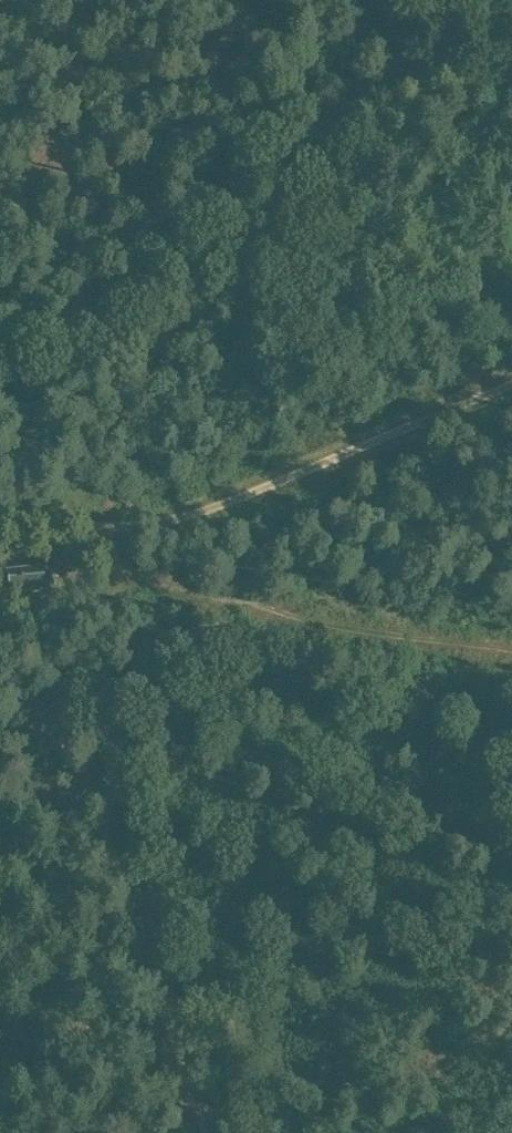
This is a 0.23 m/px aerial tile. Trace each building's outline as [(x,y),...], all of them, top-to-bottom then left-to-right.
[(45,568),(28,570),(8,572),(10,593),(47,590),(53,583),(52,573),(45,568)]
